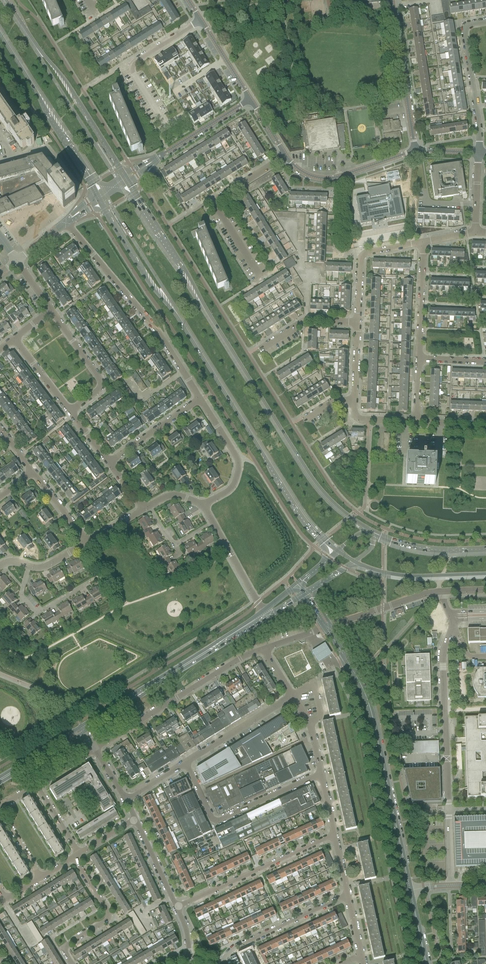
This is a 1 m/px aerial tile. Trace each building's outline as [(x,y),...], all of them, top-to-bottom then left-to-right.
[(59,24),(60,23),(61,26),(64,25),(63,22),(62,22),(52,0),(41,0),(53,26),(59,24)] [(328,10),(329,9),(331,18),(333,17),(333,16),(335,16),(335,15),(334,13),(333,13),(332,9),(334,9),(333,0),(327,0),(328,10)] [(163,7),(167,12),(173,8),(170,3),(163,7)] [(120,8),(124,15),(130,12),(129,11),(127,8),(126,6),(125,5),(120,8)] [(115,11),(119,18),(124,15),(120,8),(120,9),(115,12),(115,11)] [(167,12),(170,17),(176,13),(173,8),(167,12)] [(110,15),(114,21),(119,18),(115,11),(115,12),(110,15)] [(138,12),(132,16),(134,19),(131,21),(132,24),(141,18),(138,12)] [(176,13),(170,17),(173,23),(180,18),(179,18),(176,14),(176,13)] [(105,18),(109,25),(114,21),(110,15),(105,18)] [(100,21),(104,28),(109,25),(105,18),(100,21)] [(95,24),(99,31),(104,28),(100,21),(95,24)] [(158,23),(153,26),(157,33),(158,33),(157,32),(162,29),(162,30),(163,29),(158,23)] [(90,27),(89,28),(94,34),(99,31),(95,24),(94,24),(95,25),(90,28),(90,27)] [(153,26),(148,29),(152,36),(153,36),(152,35),(157,32),(157,33),(153,26)] [(84,31),(88,37),(94,34),(89,28),(85,31),(84,31)] [(148,29),(143,32),(147,39),(147,38),(152,35),(152,36),(148,29)] [(79,34),(83,40),(83,41),(88,38),(88,37),(86,34),(84,31),(80,34),(79,34)] [(143,32),(138,36),(142,42),(147,39),(143,32)] [(138,36),(133,39),(137,46),(137,45),(142,42),(138,36)] [(191,37),(182,43),(185,48),(186,47),(194,42),(191,38),(191,37)] [(133,39),(128,42),(132,49),(132,48),(137,45),(137,46),(133,39)] [(128,42),(122,45),(127,52),(131,48),(132,49),(128,42)] [(194,42),(186,47),(189,52),(197,47),(196,45),(194,42)] [(122,45),(117,49),(122,55),(121,55),(126,52),(127,52),(122,45)] [(189,52),(187,53),(189,58),(200,51),(197,47),(189,52)] [(173,49),(168,52),(175,62),(179,59),(173,48),(172,49),(173,49)] [(117,49),(112,52),(116,58),(117,58),(116,58),(121,55),(122,55),(117,49)] [(110,53),(107,55),(111,62),(111,61),(116,58),(116,59),(116,58),(112,52),(111,51),(109,52),(110,53)] [(200,51),(189,58),(192,62),(203,56),(201,54),(200,51)] [(168,52),(163,55),(170,65),(175,62),(168,52)] [(107,55),(102,58),(106,65),(111,61),(111,62),(107,55)] [(161,56),(159,57),(165,68),(170,65),(163,55),(161,56)] [(203,56),(192,62),(195,67),(206,61),(203,56)] [(99,59),(96,61),(97,62),(101,68),(106,65),(102,58),(101,57),(98,58),(99,59)] [(154,60),(160,71),(165,68),(159,57),(159,58),(154,60)] [(206,61),(195,67),(198,72),(209,65),(208,65),(206,61)] [(260,79),(270,75),(266,65),(256,70),(260,79)] [(152,78),(156,75),(152,68),(147,71),(152,78)] [(213,73),(203,79),(206,84),(208,83),(216,78),(213,73),(214,73),(213,73)] [(216,78),(208,83),(211,87),(219,82),(216,78)] [(211,87),(210,88),(213,92),(222,87),(220,84),(219,82),(211,87)] [(0,86),(0,116),(8,127),(9,126),(11,129),(10,130),(23,149),(28,145),(30,146),(34,143),(33,141),(23,126),(24,125),(24,126),(27,126),(28,123),(2,87),(0,86)] [(213,92),(212,93),(215,98),(225,91),(222,87),(213,92)] [(110,100),(132,152),(139,149),(140,152),(143,151),(142,147),(141,148),(119,96),(122,95),(120,92),(121,92),(119,89),(117,90),(117,91),(112,93),(115,98),(110,100)] [(225,91),(215,98),(218,102),(228,96),(226,93),(225,91)] [(228,96),(218,102),(220,107),(231,101),(231,100),(230,100),(228,96)] [(206,102),(201,105),(208,115),(212,112),(213,112),(206,102)] [(201,105),(197,108),(203,118),(208,115),(201,105)] [(197,108),(192,111),(198,121),(201,120),(201,119),(203,118),(197,108)] [(192,111),(187,114),(194,124),(198,121),(192,111)] [(308,119),(298,120),(301,137),(302,136),(303,144),(304,143),(305,148),(312,147),(313,151),(340,146),(341,151),(345,150),(344,143),(345,143),(344,132),(345,132),(344,125),(335,126),(336,128),(333,128),(332,122),(318,124),(317,115),(307,117),(308,119)] [(382,121),(383,129),(384,131),(382,131),(384,144),(401,142),(400,132),(402,132),(402,131),(401,130),(399,122),(398,122),(398,121),(392,122),(392,120),(382,121)] [(238,127),(241,132),(248,128),(245,123),(238,127)] [(248,128),(241,132),(245,137),(251,133),(248,128)] [(221,134),(225,140),(230,137),(231,137),(226,130),(226,131),(221,134)] [(251,133),(245,137),(248,142),(254,139),(251,134),(251,133)] [(216,137),(220,144),(225,140),(221,134),(216,137)] [(211,140),(215,147),(217,150),(222,146),(220,144),(216,137),(211,140)] [(254,139),(248,142),(251,148),(258,144),(257,144),(254,139),(255,139),(254,138),(254,139)] [(205,143),(210,150),(215,147),(211,140),(211,141),(206,144),(205,143)] [(200,147),(204,153),(210,150),(205,143),(205,144),(201,147),(200,147)] [(258,144),(251,148),(254,153),(261,149),(258,144)] [(195,150),(199,157),(204,153),(200,147),(195,150)] [(261,149),(254,153),(258,158),(257,158),(258,158),(264,154),(261,149)] [(195,150),(190,154),(194,160),(199,157),(195,150)] [(190,154),(185,157),(189,163),(188,163),(190,167),(196,163),(194,160),(190,154),(190,153),(190,154)] [(185,157),(180,160),(184,167),(189,163),(185,157),(184,157),(185,157)] [(0,169),(0,218),(28,206),(29,207),(43,201),(41,198),(52,193),(64,209),(64,208),(75,200),(71,194),(66,188),(42,158),(0,169)] [(239,161),(238,161),(242,167),(243,168),(242,167),(247,164),(248,165),(245,160),(243,158),(242,159),(239,161)] [(174,163),(178,170),(184,167),(180,160),(179,160),(174,163)] [(238,161),(233,165),(237,171),(242,168),(243,168),(242,167),(238,161)] [(174,164),(169,167),(173,173),(178,170),(174,163),(174,164)] [(461,163),(430,168),(432,168),(433,174),(431,175),(435,199),(435,197),(441,196),(441,198),(454,196),(459,195),(459,194),(459,193),(465,192),(466,194),(462,170),(460,170),(459,164),(461,163)] [(233,165),(228,168),(232,174),(237,171),(233,165)] [(173,173),(169,167),(169,166),(169,167),(164,170),(161,172),(165,178),(173,173)] [(228,168),(223,171),(227,178),(227,177),(232,174),(232,175),(232,174),(228,168)] [(223,171),(217,174),(222,181),(226,178),(227,178),(223,171)] [(398,171),(386,174),(388,182),(400,179),(398,171)] [(217,174),(212,178),(216,184),(217,184),(216,184),(221,181),(222,181),(217,174)] [(271,181),(274,186),(282,182),(281,181),(281,182),(278,177),(278,176),(271,181)] [(212,178),(207,181),(211,188),(211,187),(216,184),(212,178)] [(207,181),(202,184),(206,191),(206,190),(211,187),(211,188),(207,181)] [(274,186),(278,191),(285,187),(284,187),(281,182),(282,182),(274,186)] [(202,184),(197,187),(201,194),(206,191),(202,184)] [(367,197),(356,199),(361,226),(371,224),(371,221),(373,220),(373,222),(374,222),(384,220),(384,218),(386,218),(387,221),(404,217),(399,191),(391,192),(391,193),(390,193),(389,185),(366,184),(369,197),(368,197),(367,197)] [(197,187),(191,191),(196,197),(200,194),(201,194),(197,187)] [(285,187),(278,191),(281,197),(288,192),(285,187)] [(190,191),(186,194),(190,201),(190,200),(195,197),(195,198),(196,197),(191,191),(190,191)] [(178,194),(175,196),(180,205),(184,202),(185,204),(190,200),(190,201),(186,194),(181,197),(178,194)] [(244,205),(251,201),(248,196),(248,195),(241,200),(244,205)] [(248,210),(254,206),(251,201),(244,205),(245,205),(248,210)] [(251,215),(257,211),(254,206),(248,210),(251,215)] [(460,211),(454,210),(453,221),(462,222),(463,223),(463,222),(462,214),(461,214),(460,214),(460,211)] [(254,221),(261,217),(257,211),(251,215),(251,216),(251,215),(254,221)] [(257,226),(264,222),(261,217),(254,221),(258,226),(257,226)] [(261,231),(267,227),(264,222),(257,226),(258,226),(261,231)] [(205,233),(206,233),(208,232),(208,233),(208,232),(207,230),(207,229),(206,226),(205,226),(203,227),(204,228),(198,230),(198,229),(191,232),(194,238),(196,237),(218,289),(225,286),(226,289),(229,288),(228,285),(227,285),(205,233)] [(264,236),(271,232),(267,227),(261,231),(264,236)] [(267,241),(267,242),(274,237),(271,232),(264,236),(264,237),(264,236),(267,241)] [(274,237),(267,242),(268,242),(271,247),(270,247),(277,243),(280,241),(276,236),(274,237)] [(274,252),(280,248),(277,243),(270,247),(271,247),(274,252)] [(73,245),(67,249),(72,256),(78,252),(79,252),(73,244),(73,245)] [(277,257),(284,253),(280,248),(274,252),(277,257)] [(67,249),(61,254),(66,260),(72,256),(67,249)] [(456,260),(456,261),(458,261),(468,261),(468,257),(467,257),(467,256),(467,254),(464,254),(464,251),(457,251),(457,257),(456,257),(456,260)] [(284,253),(277,257),(280,262),(287,258),(284,253)] [(66,260),(61,254),(55,258),(55,257),(55,258),(60,265),(66,260)] [(283,263),(288,271),(293,268),(297,265),(295,262),(291,257),(283,263)] [(38,271),(42,277),(49,271),(45,265),(46,265),(45,265),(43,262),(38,265),(41,268),(37,271),(38,271)] [(80,278),(84,275),(91,270),(87,264),(87,263),(80,268),(82,272),(79,274),(78,275),(80,278)] [(84,275),(88,281),(95,276),(91,270),(84,275)] [(42,277),(47,283),(54,278),(49,271),(42,277)] [(280,274),(284,281),(286,283),(291,280),(290,278),(288,275),(286,271),(285,271),(280,274)] [(275,277),(279,284),(284,281),(280,274),(275,277)] [(47,283),(51,289),(60,282),(56,276),(54,278),(47,283)] [(95,276),(88,281),(87,282),(89,286),(91,288),(100,282),(100,281),(100,282),(95,276)] [(270,280),(270,281),(274,287),(279,284),(275,277),(275,278),(270,281),(270,280)] [(265,284),(269,290),(271,293),(276,290),(274,287),(272,284),(270,281),(265,284)] [(461,287),(461,292),(463,292),(463,287),(468,287),(467,292),(473,292),(472,286),(469,285),(469,284),(469,281),(462,281),(462,284),(462,287),(461,287)] [(55,295),(62,290),(65,288),(61,282),(60,282),(51,289),(55,295)] [(0,286),(0,288),(5,295),(8,292),(9,294),(10,293),(14,290),(10,284),(9,284),(10,285),(7,287),(6,286),(5,284),(4,283),(3,284),(0,286)] [(259,287),(264,294),(269,290),(265,284),(264,284),(265,284),(260,287),(259,287)] [(254,290),(258,297),(264,294),(259,287),(254,291),(254,290)] [(97,294),(101,299),(108,294),(104,288),(105,288),(104,288),(96,293),(96,294),(97,293),(97,294)] [(55,295),(60,301),(67,296),(62,290),(55,295)] [(249,294),(253,300),(255,303),(260,300),(258,297),(254,290),(254,291),(249,294)] [(101,299),(105,305),(113,300),(108,294),(101,299)] [(253,300),(249,294),(244,297),(243,297),(248,304),(253,300)] [(67,296),(60,301),(64,307),(63,308),(64,308),(68,305),(69,306),(73,304),(72,304),(71,302),(72,302),(71,302),(67,296)] [(105,305),(110,312),(117,307),(113,300),(105,305)] [(289,301),(283,304),(285,307),(289,314),(290,315),(293,313),(293,312),(295,311),(290,304),(289,301)] [(296,301),(290,304),(295,311),(295,312),(299,309),(298,308),(300,307),(300,308),(301,308),(296,301)] [(22,309),(19,311),(25,319),(30,315),(28,313),(28,312),(27,311),(29,310),(30,309),(29,308),(29,307),(26,304),(22,307),(21,307),(22,309)] [(110,312),(114,318),(121,313),(117,307),(110,312)] [(285,307),(280,311),(284,317),(285,318),(288,316),(288,315),(289,314),(285,307)] [(278,308),(273,311),(275,314),(279,320),(279,321),(279,322),(283,319),(282,318),(284,317),(280,311),(278,308)] [(67,315),(71,321),(80,314),(77,311),(75,312),(74,310),(74,309),(71,311),(70,309),(65,313),(66,314),(66,315),(67,315)] [(14,312),(9,316),(11,318),(14,322),(14,321),(17,319),(17,320),(20,323),(25,319),(19,311),(16,314),(14,312)] [(114,318),(118,324),(126,319),(121,313),(114,318)] [(71,321),(75,327),(82,322),(84,320),(80,314),(71,321)] [(275,314),(270,317),(274,324),(274,325),(278,323),(277,322),(279,321),(279,320),(275,314)] [(270,317),(264,320),(269,327),(268,327),(269,328),(273,326),(272,325),(274,324),(270,317)] [(3,323),(0,326),(6,333),(11,329),(9,326),(8,326),(11,323),(12,324),(9,320),(7,318),(2,322),(3,323)] [(118,324),(123,330),(130,325),(126,319),(118,324)] [(264,320),(259,324),(263,330),(264,331),(267,329),(267,328),(268,327),(269,327),(264,320)] [(75,327),(79,333),(86,328),(89,327),(86,323),(84,325),(82,322),(75,327)] [(259,324),(254,327),(258,334),(259,335),(262,332),(261,331),(263,330),(259,324)] [(123,330),(127,336),(134,331),(130,325),(123,330)] [(258,334),(254,327),(249,330),(253,338),(257,336),(256,335),(258,334)] [(79,333),(84,339),(91,334),(86,328),(79,333)] [(127,336),(131,342),(139,337),(134,331),(127,336)] [(84,339),(88,345),(95,340),(93,337),(95,336),(93,333),(91,334),(84,339)] [(131,342),(136,349),(143,343),(139,337),(131,342)] [(88,345),(93,351),(99,346),(102,344),(98,338),(95,340),(88,345)] [(136,349),(140,355),(148,350),(143,343),(136,349)] [(93,351),(97,357),(104,353),(99,346),(93,351)] [(148,350),(140,355),(144,361),(152,356),(152,355),(152,356),(148,350)] [(8,361),(11,364),(17,358),(13,352),(14,352),(13,352),(11,354),(9,351),(8,352),(8,351),(4,354),(4,355),(3,355),(4,356),(3,357),(4,359),(5,361),(8,361)] [(97,357),(101,364),(108,359),(104,353),(97,357)] [(150,360),(155,366),(162,361),(158,355),(158,354),(150,360)] [(312,362),(308,355),(302,358),(307,365),(312,362)] [(108,359),(101,364),(106,370),(112,365),(116,363),(112,357),(111,358),(110,357),(108,359)] [(11,364),(15,370),(22,364),(17,358),(11,364)] [(307,365),(302,358),(297,362),(301,368),(307,365)] [(155,366),(159,372),(166,367),(162,361),(155,366)] [(301,368),(297,362),(292,365),(296,372),(301,368)] [(15,370),(20,375),(27,370),(22,364),(15,370)] [(106,370),(110,376),(117,371),(112,365),(106,370)] [(296,372),(292,365),(287,368),(291,375),(296,372)] [(159,372),(156,374),(160,376),(162,379),(162,383),(170,377),(169,374),(171,373),(171,372),(171,373),(166,367),(159,372)] [(291,375),(287,368),(282,371),(286,378),(291,375)] [(22,383),(24,381),(31,376),(27,370),(20,375),(17,377),(22,383)] [(117,371),(110,376),(114,382),(114,383),(122,377),(121,377),(117,371)] [(286,378),(282,371),(276,375),(280,381),(286,378)] [(24,381),(29,387),(36,382),(31,376),(24,381)] [(324,381),(319,384),(323,391),(324,392),(327,390),(326,389),(328,388),(329,389),(324,381)] [(29,394),(30,396),(40,388),(36,382),(29,387),(31,390),(29,392),(29,394)] [(319,384),(314,388),(318,394),(318,395),(322,393),(321,392),(323,391),(319,384)] [(35,402),(38,399),(45,394),(40,388),(30,396),(35,402)] [(314,388),(309,391),(313,397),(312,398),(313,399),(317,396),(316,395),(318,394),(314,388)] [(181,391),(175,395),(180,402),(186,398),(181,390),(180,390),(181,391)] [(117,392),(111,396),(116,403),(122,398),(122,399),(117,391),(117,392)] [(309,391),(303,394),(308,401),(307,401),(308,402),(311,400),(311,399),(312,398),(313,397),(309,391)] [(38,399),(43,405),(50,400),(45,394),(38,399)] [(303,394),(298,397),(302,404),(303,405),(306,403),(306,402),(307,401),(308,401),(303,394)] [(175,395),(169,399),(173,406),(180,402),(175,395)] [(111,396),(105,400),(110,407),(116,403),(111,396)] [(2,408),(9,403),(5,397),(0,400),(0,405),(2,408)] [(302,404),(298,397),(293,401),(298,408),(301,406),(301,405),(302,404)] [(160,400),(162,404),(167,411),(173,406),(169,399),(166,401),(165,400),(162,399),(160,400)] [(43,405),(47,411),(54,406),(50,400),(43,405)] [(105,400),(99,405),(103,411),(110,407),(105,400)] [(2,408),(7,414),(14,409),(9,403),(2,408)] [(162,404),(156,408),(161,415),(167,411),(162,404)] [(99,405),(93,409),(97,416),(100,414),(102,416),(105,414),(103,411),(99,405)] [(43,424),(49,419),(52,417),(59,412),(54,406),(47,411),(45,413),(48,417),(41,422),(43,424)] [(155,406),(149,411),(150,412),(155,419),(161,415),(156,408),(155,406)] [(7,414),(11,420),(18,415),(21,413),(19,411),(16,412),(14,409),(7,414)] [(97,416),(93,409),(86,413),(87,414),(85,415),(85,418),(88,422),(91,420),(91,421),(92,420),(91,420),(94,418),(96,421),(98,422),(100,420),(97,416)] [(52,417),(49,419),(55,428),(64,421),(62,419),(64,418),(63,418),(59,412),(52,417)] [(155,419),(150,412),(144,417),(142,415),(140,417),(145,424),(147,422),(149,424),(155,419)] [(11,420),(16,426),(23,421),(18,415),(11,420)] [(137,419),(131,423),(135,430),(142,426),(142,427),(142,426),(144,424),(138,416),(136,417),(137,419)] [(23,421),(16,426),(20,432),(27,427),(30,425),(28,422),(25,419),(23,421)] [(186,427),(182,430),(185,434),(188,437),(191,435),(192,436),(193,436),(192,435),(201,429),(202,430),(205,427),(204,426),(207,424),(204,420),(201,422),(198,424),(196,422),(197,422),(187,429),(186,427)] [(131,423),(124,428),(129,435),(135,430),(131,423)] [(60,431),(63,435),(64,437),(72,432),(67,426),(68,426),(67,425),(60,431)] [(107,425),(105,427),(107,430),(110,434),(112,437),(117,444),(123,439),(118,432),(114,435),(113,432),(112,432),(109,428),(107,425)] [(208,426),(205,428),(210,435),(213,433),(208,426)] [(20,432),(25,438),(32,433),(27,427),(20,432)] [(124,428),(118,432),(123,439),(129,435),(124,428)] [(336,435),(340,442),(348,437),(348,436),(347,434),(347,433),(345,430),(342,432),(341,432),(336,435)] [(64,437),(69,443),(76,438),(72,432),(64,437)] [(32,433),(25,438),(30,444),(29,444),(37,439),(32,433)] [(167,439),(170,444),(172,447),(173,447),(172,446),(181,440),(182,440),(185,438),(184,437),(181,433),(178,435),(177,433),(176,433),(177,433),(167,440),(167,439)] [(117,444),(112,437),(110,434),(107,437),(108,439),(106,441),(106,440),(105,440),(106,441),(104,442),(108,448),(110,447),(111,448),(117,444)] [(331,438),(335,445),(340,442),(336,435),(331,439),(331,438)] [(33,452),(38,458),(47,451),(44,447),(51,442),(48,437),(42,442),(43,444),(38,448),(36,446),(31,450),(33,452)] [(69,443),(74,449),(81,444),(76,438),(69,443)] [(326,441),(326,442),(330,448),(335,445),(331,438),(331,439),(326,442),(326,441)] [(202,445),(199,447),(202,450),(204,449),(205,448),(211,457),(210,458),(211,460),(213,461),(218,457),(216,454),(218,453),(216,450),(217,449),(215,447),(214,447),(211,444),(212,443),(211,443),(209,445),(206,442),(202,445)] [(330,448),(326,442),(325,442),(326,442),(321,445),(320,445),(318,447),(317,447),(322,454),(330,448)] [(74,449),(78,455),(85,450),(81,444),(74,449)] [(147,451),(150,455),(152,458),(153,458),(152,457),(161,451),(162,451),(165,449),(161,444),(158,446),(157,444),(156,444),(157,445),(147,451)] [(78,455),(83,461),(90,456),(85,450),(78,455)] [(38,458),(42,464),(50,458),(47,455),(49,454),(47,451),(38,458)] [(146,469),(150,466),(142,454),(137,457),(136,455),(135,456),(136,456),(127,463),(126,462),(131,470),(132,470),(131,469),(140,462),(141,463),(142,463),(146,469)] [(83,461),(87,467),(95,462),(90,456),(83,461)] [(407,484),(416,484),(417,482),(424,483),(424,484),(434,485),(434,484),(433,484),(434,461),(434,460),(426,460),(425,460),(425,459),(425,457),(425,456),(423,456),(423,457),(417,457),(417,460),(408,459),(408,460),(407,483),(407,484)] [(12,461),(6,466),(13,475),(19,471),(17,468),(20,466),(21,466),(15,458),(14,458),(15,458),(11,461),(12,461)] [(42,464),(47,470),(54,464),(50,458),(42,464)] [(87,467),(92,473),(99,468),(95,462),(87,467)] [(59,470),(51,476),(52,476),(56,482),(66,475),(62,471),(62,470),(66,467),(67,468),(69,465),(68,463),(59,470)] [(54,464),(47,470),(51,476),(59,470),(54,464)] [(0,470),(0,471),(1,472),(7,480),(13,475),(8,468),(6,466),(0,470)] [(179,466),(171,472),(178,481),(180,480),(185,488),(191,484),(188,480),(185,476),(179,467),(179,466)] [(99,468),(92,473),(97,479),(96,480),(94,483),(88,488),(91,491),(107,478),(104,474),(104,473),(104,474),(99,468)] [(205,474),(209,479),(212,483),(211,483),(211,484),(213,482),(218,488),(223,484),(219,478),(218,478),(212,469),(212,468),(204,474),(205,474)] [(147,473),(143,475),(139,478),(140,478),(147,487),(146,488),(148,486),(150,489),(156,485),(154,482),(153,482),(147,473)] [(66,475),(56,482),(61,488),(68,482),(69,481),(67,478),(68,477),(66,475)] [(61,488),(65,494),(73,488),(68,482),(61,488)] [(73,488),(65,494),(70,500),(69,500),(70,500),(73,504),(80,498),(89,492),(87,489),(81,493),(79,493),(74,487),(73,488)] [(116,488),(110,492),(115,499),(121,495),(122,495),(116,487),(115,487),(116,488)] [(105,491),(102,494),(109,504),(115,499),(110,492),(108,490),(106,491),(105,491)] [(21,499),(24,503),(26,506),(26,505),(35,498),(35,499),(39,497),(34,491),(31,493),(30,492),(21,499)] [(100,500),(98,501),(103,508),(109,504),(101,493),(98,495),(100,500)] [(98,501),(92,506),(97,513),(103,508),(98,501)] [(1,510),(4,514),(6,518),(7,518),(6,517),(15,510),(16,511),(19,508),(18,507),(14,503),(12,505),(10,503),(10,504),(1,510)] [(173,506),(169,509),(170,508),(173,513),(172,514),(175,519),(177,518),(178,521),(185,517),(183,514),(184,514),(181,510),(182,509),(178,504),(174,506),(173,506)] [(42,512),(38,515),(39,514),(46,523),(45,524),(48,527),(49,526),(53,523),(51,520),(53,519),(53,518),(52,519),(45,510),(46,509),(45,510),(43,506),(40,509),(42,512)] [(92,506),(86,511),(91,518),(97,513),(92,506)] [(91,518),(86,511),(80,515),(79,515),(77,515),(76,516),(81,522),(83,520),(86,523),(86,522),(91,518)] [(143,519),(138,521),(139,521),(140,521),(142,526),(141,526),(144,531),(143,531),(145,535),(151,531),(150,528),(153,525),(150,520),(148,515),(143,518),(143,519)] [(180,524),(178,525),(181,530),(182,530),(185,534),(184,535),(186,534),(189,532),(193,529),(190,524),(187,520),(186,520),(185,517),(178,521),(180,524)] [(47,537),(43,540),(44,540),(48,545),(51,549),(50,549),(50,550),(52,548),(55,551),(60,547),(58,544),(57,544),(50,535),(52,534),(53,533),(50,530),(49,529),(47,531),(48,532),(46,533),(45,534),(47,537)] [(146,534),(145,535),(146,535),(147,538),(148,537),(150,542),(151,541),(154,546),(153,547),(158,544),(158,545),(159,544),(163,542),(160,537),(158,534),(157,532),(153,534),(151,531),(146,534)] [(202,542),(199,543),(203,550),(206,548),(206,547),(210,544),(209,543),(214,541),(215,541),(212,537),(213,537),(211,534),(210,532),(206,534),(206,535),(200,538),(202,542)] [(21,538),(17,541),(18,540),(25,549),(24,550),(26,549),(28,552),(34,547),(31,544),(24,535),(21,538)] [(2,552),(2,554),(3,554),(8,549),(7,548),(5,545),(4,545),(0,540),(0,550),(2,552)] [(188,545),(184,547),(186,552),(187,552),(189,556),(190,556),(189,555),(194,552),(195,553),(199,551),(199,552),(202,550),(203,550),(199,543),(196,545),(194,542),(188,545)] [(161,548),(157,551),(158,550),(161,555),(160,556),(162,560),(161,561),(163,564),(170,560),(168,557),(172,555),(168,549),(169,549),(166,545),(162,547),(161,548)] [(69,566),(66,568),(70,574),(73,572),(74,574),(79,571),(78,570),(83,567),(84,568),(81,563),(78,559),(73,562),(69,565),(69,566)] [(170,560),(163,564),(165,567),(166,567),(169,571),(170,570),(173,575),(172,576),(176,574),(177,574),(181,571),(179,567),(175,561),(172,563),(170,560)] [(50,575),(47,577),(50,583),(53,581),(55,583),(60,580),(59,579),(64,576),(64,577),(65,577),(62,572),(61,572),(59,568),(53,571),(49,574),(50,575)] [(0,573),(0,586),(4,590),(3,591),(7,587),(11,584),(7,579),(6,579),(3,575),(2,576),(0,573)] [(32,587),(29,589),(33,596),(36,594),(37,595),(42,592),(41,592),(46,589),(47,590),(47,589),(44,585),(41,580),(35,584),(36,584),(32,586),(32,587)] [(90,596),(87,597),(91,604),(94,602),(94,601),(98,598),(98,597),(103,595),(103,596),(103,595),(101,591),(101,590),(98,586),(94,588),(94,589),(88,592),(90,596)] [(5,595),(1,598),(2,599),(2,598),(6,602),(5,603),(9,607),(8,607),(10,610),(16,606),(14,603),(17,600),(12,595),(13,595),(9,591),(5,595)] [(76,599),(72,601),(74,606),(75,606),(78,610),(77,609),(82,606),(83,607),(87,605),(88,606),(91,604),(87,597),(84,599),(82,596),(76,599)] [(60,611),(56,613),(60,620),(64,618),(63,617),(67,614),(67,613),(72,610),(72,611),(70,607),(70,606),(67,602),(63,604),(57,608),(60,611)] [(16,606),(10,610),(13,613),(14,613),(17,616),(18,616),(22,620),(21,621),(25,617),(25,618),(26,617),(29,614),(26,610),(22,605),(18,608),(16,606)] [(45,615),(41,617),(44,621),(44,622),(47,626),(47,625),(51,622),(52,623),(56,621),(57,622),(60,620),(56,613),(53,615),(51,611),(46,615),(45,615)] [(26,622),(25,624),(27,627),(25,628),(29,632),(30,632),(34,636),(33,637),(37,633),(41,629),(40,628),(37,624),(36,624),(33,621),(32,622),(30,619),(26,622)] [(467,630),(468,643),(485,643),(485,629),(467,630)] [(324,642),(311,650),(318,661),(331,652),(324,642)] [(431,701),(430,675),(429,671),(428,666),(429,666),(429,655),(405,656),(407,702),(431,701)] [(256,674),(257,676),(258,675),(265,671),(263,668),(261,665),(260,664),(257,666),(256,666),(256,667),(253,668),(254,669),(257,674),(256,674)] [(265,671),(258,675),(262,681),(268,677),(265,671)] [(481,671),(481,673),(479,676),(477,679),(477,684),(478,688),(480,691),(482,694),(482,696),(485,696),(485,671),(481,671)] [(242,676),(246,683),(250,680),(246,674),(242,676)] [(265,688),(266,687),(272,683),(268,677),(262,681),(261,682),(265,688)] [(322,681),(326,699),(337,697),(335,697),(331,679),(333,679),(333,678),(322,681)] [(237,679),(231,683),(238,693),(243,690),(241,687),(242,687),(237,679)] [(238,693),(231,683),(226,686),(225,686),(230,694),(232,696),(238,693)] [(272,683),(266,687),(269,693),(273,690),(274,691),(276,689),(274,685),(274,686),(272,683)] [(247,686),(244,688),(248,695),(248,696),(252,693),(252,692),(251,693),(247,686)] [(218,690),(212,694),(217,702),(223,698),(218,690)] [(235,703),(232,705),(240,719),(242,718),(260,706),(257,700),(259,699),(259,698),(256,693),(254,695),(252,693),(248,696),(235,703)] [(212,694),(206,698),(211,706),(217,702),(212,694)] [(337,697),(326,699),(330,717),(341,715),(340,714),(339,715),(335,697),(337,697)] [(211,706),(206,698),(200,702),(205,710),(211,706)] [(220,707),(223,711),(231,724),(240,719),(232,705),(224,710),(222,705),(220,707)] [(192,707),(187,710),(191,718),(198,714),(193,706),(192,707)] [(191,718),(187,710),(180,714),(183,718),(185,722),(191,718)] [(217,715),(219,718),(225,728),(231,724),(223,711),(217,715)] [(210,720),(211,719),(207,714),(204,716),(215,734),(225,728),(219,718),(211,722),(210,720)] [(206,728),(200,732),(205,740),(215,734),(204,716),(200,718),(206,728)] [(262,728),(258,731),(266,743),(269,741),(268,739),(287,726),(281,716),(262,728)] [(464,718),(467,797),(485,797),(485,779),(482,779),(482,772),(485,772),(485,741),(480,741),(480,734),(485,734),(485,717),(464,718)] [(174,718),(167,722),(172,731),(173,731),(179,727),(174,718)] [(322,723),(326,741),(337,738),(335,739),(331,721),(333,721),(333,720),(322,723)] [(167,722),(161,726),(166,733),(169,731),(170,732),(172,731),(167,722)] [(165,733),(161,726),(155,730),(159,736),(158,736),(159,737),(161,740),(164,738),(162,735),(165,733)] [(180,735),(177,737),(181,745),(186,752),(196,746),(187,733),(186,731),(180,735)] [(258,731),(239,742),(248,757),(252,763),(272,754),(266,743),(258,731)] [(194,736),(190,738),(196,746),(205,740),(200,732),(197,734),(194,736)] [(143,738),(142,738),(147,745),(153,742),(148,734),(146,735),(142,737),(143,738)] [(147,745),(142,738),(141,738),(137,740),(138,741),(136,742),(143,752),(146,750),(144,747),(147,745)] [(326,741),(330,759),(341,756),(339,756),(335,739),(337,739),(337,738),(326,741)] [(118,757),(120,760),(128,755),(130,754),(135,750),(131,744),(130,745),(127,740),(120,744),(123,749),(116,754),(118,757)] [(229,748),(238,763),(248,757),(239,742),(229,748)] [(115,758),(118,757),(116,754),(123,749),(120,744),(118,746),(117,746),(114,749),(111,750),(115,758)] [(173,745),(166,750),(163,751),(170,762),(180,756),(175,748),(173,745)] [(181,745),(175,748),(180,756),(186,752),(181,745)] [(301,746),(282,754),(293,779),(308,772),(305,766),(309,764),(301,746)] [(201,766),(196,769),(203,784),(204,785),(207,784),(229,774),(241,768),(238,763),(229,748),(218,756),(201,766)] [(162,749),(152,755),(154,757),(161,768),(170,762),(163,751),(162,749)] [(128,755),(120,760),(124,766),(132,762),(134,760),(130,754),(128,755)] [(293,779),(282,754),(268,761),(280,785),(293,779)] [(330,759),(334,777),(345,774),(343,774),(339,757),(341,756),(330,759)] [(149,757),(143,760),(143,761),(149,770),(151,774),(161,768),(154,757),(151,760),(149,757)] [(248,757),(238,763),(241,768),(252,763),(248,757)] [(268,761),(255,767),(266,792),(280,785),(268,761)] [(124,766),(128,773),(136,768),(132,762),(124,766)] [(91,771),(92,770),(89,764),(49,789),(56,800),(89,780),(91,784),(88,786),(104,812),(114,806),(115,808),(116,808),(114,806),(116,805),(98,777),(97,778),(96,776),(94,776),(91,771)] [(137,770),(138,770),(142,767),(140,765),(136,768),(128,773),(132,780),(132,779),(136,777),(135,776),(139,774),(137,770)] [(255,767),(233,777),(244,802),(266,792),(255,767)] [(410,797),(411,799),(440,798),(440,792),(440,769),(403,770),(410,797)] [(334,777),(338,795),(349,792),(347,792),(343,775),(345,774),(334,777)] [(244,802),(233,777),(206,790),(214,807),(214,808),(221,805),(224,811),(244,802)] [(191,790),(186,779),(169,787),(164,790),(169,800),(191,790)] [(312,785),(306,787),(314,805),(320,802),(312,785)] [(279,800),(283,809),(287,818),(315,806),(314,805),(306,787),(279,800)] [(191,790),(169,800),(178,819),(200,809),(200,808),(199,808),(192,793),(193,793),(193,792),(191,790)] [(338,795),(342,812),(353,810),(351,810),(347,793),(349,792),(338,795)] [(144,799),(143,799),(145,803),(146,802),(146,804),(157,799),(154,794),(151,795),(144,799)] [(27,810),(31,816),(38,811),(35,805),(36,805),(34,802),(33,803),(29,797),(22,802),(26,807),(24,808),(26,811),(27,810)] [(147,806),(146,806),(148,810),(156,806),(159,805),(157,799),(146,804),(147,806)] [(263,807),(262,808),(267,817),(283,809),(279,800),(278,801),(263,808),(263,807)] [(151,813),(151,815),(159,812),(156,806),(148,810),(150,814),(151,813)] [(114,808),(108,812),(114,820),(119,817),(114,808)] [(247,815),(246,816),(255,833),(271,826),(267,817),(262,808),(249,815),(248,814),(247,815)] [(178,819),(184,832),(206,822),(200,811),(201,810),(200,809),(178,819)] [(283,809),(267,817),(271,826),(287,818),(283,809)] [(353,810),(342,812),(346,831),(357,828),(356,828),(355,828),(351,811),(353,810)] [(36,824),(39,829),(47,825),(43,819),(44,818),(43,816),(42,817),(38,811),(31,816),(34,821),(33,822),(34,824),(36,824)] [(108,812),(103,815),(108,824),(114,820),(108,812)] [(151,817),(153,821),(161,817),(159,812),(151,815),(152,817),(151,817)] [(103,815),(98,819),(103,827),(108,824),(103,815)] [(231,822),(230,823),(239,841),(255,833),(246,816),(231,823),(231,822)] [(156,824),(156,826),(164,823),(161,817),(153,821),(155,825),(156,824)] [(454,818),(456,868),(459,868),(485,867),(485,817),(454,818)] [(98,819),(92,822),(97,830),(103,827),(98,819)] [(321,819),(315,821),(318,829),(320,828),(321,829),(324,827),(324,826),(321,819)] [(315,821),(310,824),(313,832),(317,830),(318,829),(315,821)] [(92,822),(87,825),(92,834),(97,830),(92,822)] [(206,822),(184,832),(188,842),(211,832),(210,831),(206,823),(206,822)] [(157,828),(158,832),(166,828),(164,823),(156,826),(157,828)] [(239,841),(230,823),(230,824),(215,830),(214,830),(221,844),(223,848),(239,841)] [(310,824),(304,826),(308,834),(309,833),(310,834),(313,832),(310,824)] [(44,837),(48,843),(55,838),(52,833),(53,832),(51,830),(50,831),(47,825),(39,829),(43,835),(41,836),(43,838),(44,837)] [(87,825),(81,829),(87,837),(92,834),(87,825)] [(304,826),(299,829),(302,837),(306,835),(306,834),(308,834),(304,826)] [(166,828),(158,832),(160,835),(161,835),(162,837),(169,833),(171,832),(169,827),(166,828)] [(87,837),(81,829),(76,832),(81,840),(87,837)] [(299,829),(293,831),(297,839),(298,838),(299,839),(302,837),(299,829)] [(293,831),(288,834),(292,842),(295,840),(297,839),(293,831)] [(4,851),(12,846),(9,840),(10,840),(8,837),(7,838),(4,832),(0,835),(0,846),(1,845),(4,851)] [(162,839),(163,843),(171,839),(169,833),(162,837),(162,839)] [(124,837),(126,843),(133,839),(130,834),(124,837)] [(288,834),(282,836),(286,844),(288,843),(288,844),(292,842),(288,834)] [(282,836),(277,839),(281,847),(284,845),(286,844),(282,836)] [(171,839),(163,843),(165,846),(166,846),(167,848),(174,844),(177,843),(175,837),(172,839),(171,839)] [(55,838),(48,843),(51,849),(50,850),(51,852),(53,851),(56,857),(64,852),(60,847),(61,846),(60,843),(59,844),(55,838)] [(126,843),(129,848),(136,845),(133,839),(126,843)] [(277,839),(272,841),(275,849),(277,848),(277,849),(281,847),(277,839)] [(268,843),(266,844),(270,852),(274,850),(273,850),(275,849),(272,841),(268,843)] [(357,845),(361,863),(372,861),(372,860),(370,861),(366,843),(368,843),(368,842),(357,845)] [(174,844),(167,848),(167,850),(168,853),(169,853),(174,851),(177,850),(180,848),(177,843),(174,844)] [(266,844),(261,847),(264,854),(266,853),(266,854),(270,852),(266,844)] [(129,848),(131,853),(138,850),(136,845),(129,848)] [(9,859),(13,865),(21,860),(17,854),(18,854),(17,851),(16,852),(12,846),(4,851),(8,857),(6,858),(8,860),(9,859)] [(264,854),(261,847),(255,849),(259,857),(263,856),(262,855),(264,854)] [(132,855),(134,859),(141,856),(138,850),(131,853),(132,855)] [(318,854),(316,855),(319,862),(325,859),(324,858),(322,855),(321,852),(321,851),(317,853),(318,854)] [(247,853),(241,855),(245,863),(247,862),(247,863),(251,861),(250,860),(251,860),(247,853)] [(90,858),(93,863),(99,860),(96,854),(90,858)] [(173,862),(174,864),(181,860),(179,855),(171,858),(171,859),(172,862),(173,862)] [(241,855),(236,858),(240,866),(243,865),(243,864),(245,863),(241,855)] [(313,855),(310,856),(314,864),(319,862),(316,855),(314,855),(313,855)] [(134,859),(136,864),(143,861),(141,856),(134,859)] [(307,859),(305,860),(308,867),(312,865),(314,864),(310,856),(306,858),(307,859)] [(236,858),(231,861),(234,868),(236,867),(236,868),(240,866),(236,858)] [(21,860),(13,865),(17,870),(15,871),(16,874),(18,873),(22,879),(29,874),(26,868),(27,867),(25,865),(24,866),(21,860)] [(93,863),(96,868),(102,865),(99,860),(93,863)] [(174,866),(176,869),(184,866),(181,860),(174,864),(175,865),(174,866)] [(303,860),(299,861),(303,869),(308,867),(305,860),(303,860)] [(136,864),(139,870),(146,867),(143,861),(136,864)] [(231,861),(225,863),(229,871),(232,870),(232,869),(234,868),(231,861)] [(296,864),(294,865),(297,872),(298,872),(301,870),(303,869),(299,861),(295,863),(296,864)] [(372,861),(361,863),(365,881),(376,879),(376,878),(374,879),(370,861),(372,861)] [(102,865),(96,868),(100,873),(105,870),(109,868),(106,863),(102,865)] [(225,863),(220,866),(223,873),(225,872),(225,873),(229,871),(225,863)] [(292,865),(288,866),(292,874),(297,872),(294,865),(292,866),(292,865)] [(178,873),(179,874),(186,871),(184,866),(176,869),(177,873),(178,873)] [(220,866),(214,868),(218,876),(222,875),(221,874),(223,873),(220,866)] [(285,869),(283,870),(286,877),(292,875),(292,874),(288,866),(284,868),(285,869)] [(139,870),(141,875),(148,872),(146,867),(139,870)] [(214,868),(209,871),(212,878),(214,877),(214,878),(218,876),(214,868)] [(73,870),(67,874),(72,881),(77,877),(73,870)] [(100,873),(103,878),(108,875),(105,870),(100,873)] [(281,870),(277,871),(281,880),(286,877),(283,870),(281,871),(281,870)] [(179,877),(181,880),(189,876),(186,871),(179,874),(180,876),(179,877)] [(212,878),(209,871),(204,873),(203,873),(207,881),(211,880),(210,879),(212,878)] [(274,874),(272,875),(276,882),(281,880),(277,871),(274,873),(274,874)] [(141,875),(144,881),(151,878),(148,872),(141,875)] [(108,875),(103,878),(106,884),(112,880),(115,878),(112,873),(108,875)] [(67,874),(62,877),(66,884),(72,881),(67,874)] [(276,882),(272,875),(270,876),(270,875),(266,876),(267,877),(266,877),(270,885),(276,882)] [(183,883),(184,885),(191,882),(189,876),(181,880),(182,884),(183,883)] [(62,877),(57,880),(61,887),(66,884),(62,877)] [(112,880),(106,884),(109,889),(115,885),(118,883),(117,881),(115,878),(112,880)] [(144,881),(146,886),(153,883),(151,878),(144,881)] [(334,879),(328,882),(332,889),(333,888),(334,889),(337,887),(334,879)] [(57,880),(52,883),(56,890),(61,887),(57,880)] [(256,882),(254,883),(258,891),(263,888),(260,880),(259,881),(259,880),(256,881),(256,882)] [(191,882),(184,885),(185,887),(184,887),(186,891),(194,887),(191,882)] [(328,882),(323,884),(327,892),(330,891),(330,890),(332,889),(328,882)] [(52,883),(47,886),(51,893),(56,890),(52,883)] [(146,886),(149,892),(156,888),(153,883),(146,886)] [(252,883),(248,885),(252,893),(258,891),(254,883),(252,884),(252,883)] [(323,884),(317,887),(321,894),(323,893),(323,894),(327,892),(323,884)] [(109,889),(112,894),(118,890),(115,885),(109,889)] [(245,887),(243,888),(247,896),(252,893),(248,885),(245,887)] [(358,887),(362,906),(373,903),(371,904),(368,886),(369,885),(358,887)] [(47,886),(42,889),(46,896),(51,893),(47,886)] [(317,887),(312,889),(316,897),(319,896),(319,895),(321,894),(317,887)] [(149,892),(151,897),(158,894),(156,888),(149,892)] [(241,888),(237,890),(241,898),(247,896),(243,888),(241,889),(241,888)] [(42,889),(37,893),(41,899),(46,896),(42,889)] [(312,889),(306,892),(310,899),(312,898),(312,899),(316,897),(312,889)] [(112,894),(115,899),(121,895),(118,890),(112,894)] [(234,892),(232,893),(236,901),(241,898),(237,890),(234,892)] [(306,892),(301,894),(305,902),(308,901),(308,900),(310,899),(306,892)] [(37,893),(32,896),(36,903),(41,899),(37,893)] [(230,893),(227,895),(230,903),(231,905),(234,904),(234,903),(236,902),(236,901),(232,893),(231,894),(230,893)] [(158,894),(151,897),(154,903),(161,900),(158,894)] [(301,894),(296,897),(299,904),(301,903),(301,904),(305,902),(301,894)] [(115,899),(119,904),(124,900),(121,895),(115,899)] [(223,898),(222,898),(225,906),(230,903),(227,895),(223,897),(223,898)] [(32,896),(27,899),(31,906),(36,903),(32,896)] [(456,901),(456,907),(464,907),(464,901),(466,901),(466,896),(459,897),(459,901),(456,901)] [(296,897),(290,899),(294,908),(297,906),(297,905),(299,904),(296,897)] [(219,898),(216,900),(220,908),(225,906),(222,898),(220,899),(219,898)] [(27,899),(21,902),(26,909),(31,906),(27,899)] [(90,899),(85,902),(88,908),(94,904),(90,899)] [(290,899),(285,902),(288,909),(290,908),(290,909),(294,908),(290,899)] [(119,904),(122,909),(128,905),(124,900),(119,904)] [(212,903),(211,903),(214,911),(220,908),(216,900),(212,902),(212,903)] [(21,902),(16,905),(21,912),(26,909),(21,902)] [(85,902),(80,905),(83,911),(88,908),(85,902)] [(288,909),(285,902),(279,905),(283,912),(283,913),(287,911),(286,910),(288,909)] [(208,903),(205,905),(209,913),(214,911),(211,903),(209,904),(208,903)] [(362,906),(366,924),(377,921),(375,921),(372,904),(373,904),(373,903),(362,906)] [(21,912),(16,905),(11,908),(15,915),(21,912)] [(80,905),(75,908),(78,914),(83,911),(80,905)] [(128,905),(122,909),(125,914),(131,911),(128,905)] [(202,908),(200,909),(203,916),(204,919),(210,916),(209,913),(205,905),(201,907),(202,908)] [(158,909),(160,914),(166,911),(164,906),(158,909)] [(75,908),(70,912),(73,917),(78,914),(75,908)] [(272,908),(267,910),(270,918),(272,917),(272,918),(276,916),(276,915),(272,908)] [(203,916),(200,909),(198,909),(197,909),(194,910),(194,911),(198,919),(203,916)] [(267,910),(261,913),(265,921),(269,919),(268,919),(270,918),(267,910)] [(160,914),(158,915),(160,921),(163,920),(169,917),(166,911),(160,914)] [(70,912),(64,915),(68,920),(73,917),(70,912)] [(331,914),(329,915),(332,922),(338,920),(337,918),(336,915),(334,912),(334,913),(334,912),(330,913),(331,914)] [(261,913),(256,915),(259,923),(261,922),(262,923),(265,921),(261,913)] [(64,915),(59,918),(63,923),(68,920),(64,915)] [(249,915),(244,918),(245,920),(248,928),(250,927),(251,928),(254,926),(250,918),(249,915)] [(256,915),(250,918),(254,926),(258,925),(257,924),(259,923),(256,915)] [(327,915),(323,917),(327,925),(332,922),(329,915),(327,916),(327,915)] [(169,917),(163,920),(165,925),(171,922),(169,917)] [(320,919),(318,920),(321,928),(327,925),(323,917),(319,919),(320,919)] [(59,918),(54,921),(58,927),(63,923),(59,918)] [(129,919),(124,922),(128,929),(133,925),(129,919)] [(245,920),(239,923),(243,931),(247,930),(246,929),(248,928),(245,920)] [(316,920),(312,922),(316,930),(321,928),(318,920),(316,921),(316,920)] [(54,921),(49,924),(53,930),(58,927),(54,921)] [(377,921),(366,924),(370,941),(381,939),(379,939),(375,922),(376,922),(377,921)] [(124,922),(119,925),(123,932),(128,929),(124,922)] [(309,924),(307,925),(310,933),(312,936),(317,933),(316,930),(312,922),(309,924)] [(239,923),(234,925),(238,933),(239,932),(240,933),(243,931),(239,923)] [(49,924),(44,927),(48,933),(53,930),(49,924)] [(119,925),(114,929),(118,935),(123,932),(119,925)] [(227,925),(222,928),(223,930),(227,938),(228,937),(229,938),(232,936),(228,928),(227,925)] [(234,925),(228,928),(232,936),(236,935),(236,934),(238,933),(234,925)] [(305,925),(301,927),(305,935),(310,933),(307,925),(305,926),(305,925)] [(48,933),(44,927),(39,931),(42,936),(48,933)] [(298,930),(296,930),(299,938),(305,935),(301,927),(298,929),(298,930)] [(114,929),(109,932),(113,938),(118,935),(114,929)] [(223,930),(218,933),(222,941),(225,940),(225,939),(227,938),(223,930)] [(294,930),(290,932),(294,940),(299,938),(296,930),(294,931),(294,930)] [(109,932),(103,935),(107,941),(113,938),(109,932)] [(173,932),(168,935),(170,938),(173,944),(178,941),(175,935),(173,932)] [(287,934),(285,935),(289,943),(294,940),(290,932),(287,934)] [(2,941),(8,938),(5,933),(0,936),(0,937),(2,941)] [(218,933),(212,935),(216,943),(218,942),(218,943),(222,941),(218,933)] [(103,935),(98,938),(102,944),(107,941),(103,935)] [(216,943),(212,935),(207,938),(210,946),(211,946),(214,945),(214,944),(216,943)] [(283,935),(279,937),(283,945),(284,948),(290,945),(289,943),(285,935),(283,936),(283,935)] [(276,940),(274,941),(278,948),(283,945),(279,937),(276,939),(276,940)] [(2,941),(6,946),(11,943),(8,938),(2,941)] [(98,938),(93,941),(97,948),(102,944),(98,938)] [(170,938),(164,941),(168,947),(173,944),(170,938)] [(41,943),(38,945),(41,950),(44,948),(51,944),(47,939),(41,943)] [(163,939),(158,942),(159,944),(162,950),(168,947),(164,941),(163,939)] [(381,939),(370,941),(374,960),(385,957),(383,957),(379,940),(381,939)] [(347,940),(342,943),(345,950),(347,949),(347,950),(351,948),(350,948),(351,947),(347,940)] [(93,941),(88,944),(92,951),(97,948),(93,941)] [(272,941),(268,942),(272,950),(273,953),(274,953),(279,951),(279,950),(278,948),(274,941),(272,941)] [(265,945),(263,946),(267,953),(267,954),(268,955),(273,953),(272,950),(268,942),(265,944),(265,945)] [(335,942),(329,944),(331,948),(334,955),(336,954),(336,955),(340,953),(336,945),(335,942)] [(6,946),(9,952),(14,948),(11,943),(6,946)] [(339,944),(336,945),(340,953),(343,951),(345,950),(342,943),(339,944)] [(44,948),(41,950),(44,955),(47,953),(48,953),(54,949),(51,944),(44,948)] [(88,944),(83,948),(87,954),(92,951),(88,944)] [(159,944),(154,947),(157,953),(162,950),(159,944)] [(258,948),(260,954),(261,955),(264,954),(267,953),(263,946),(261,946),(258,947),(258,948)] [(154,947),(149,950),(152,956),(157,953),(154,947)] [(9,952),(12,957),(18,953),(14,948),(9,952)] [(83,948),(78,951),(82,957),(87,954),(83,948)] [(331,948),(325,950),(329,958),(333,956),(332,956),(334,955),(331,948)] [(46,957),(48,960),(51,958),(57,955),(54,949),(48,953),(49,956),(46,957)] [(142,950),(136,953),(138,956),(142,962),(147,959),(143,953),(142,950)] [(149,950),(143,953),(147,959),(152,956),(149,950)] [(325,950),(320,953),(323,960),(325,959),(325,960),(329,958),(325,950)] [(82,957),(78,951),(73,954),(77,960),(82,957)] [(240,955),(244,963),(256,963),(249,951),(240,955)] [(12,957),(15,962),(21,958),(18,953),(12,957)] [(131,956),(136,963),(138,963),(142,962),(138,956),(136,953),(131,956)] [(320,953),(314,955),(318,963),(322,962),(321,961),(323,960),(320,953)] [(52,961),(54,963),(60,960),(57,955),(51,958),(51,959),(52,961)] [(309,958),(312,963),(316,963),(318,963),(314,955),(309,958)]
